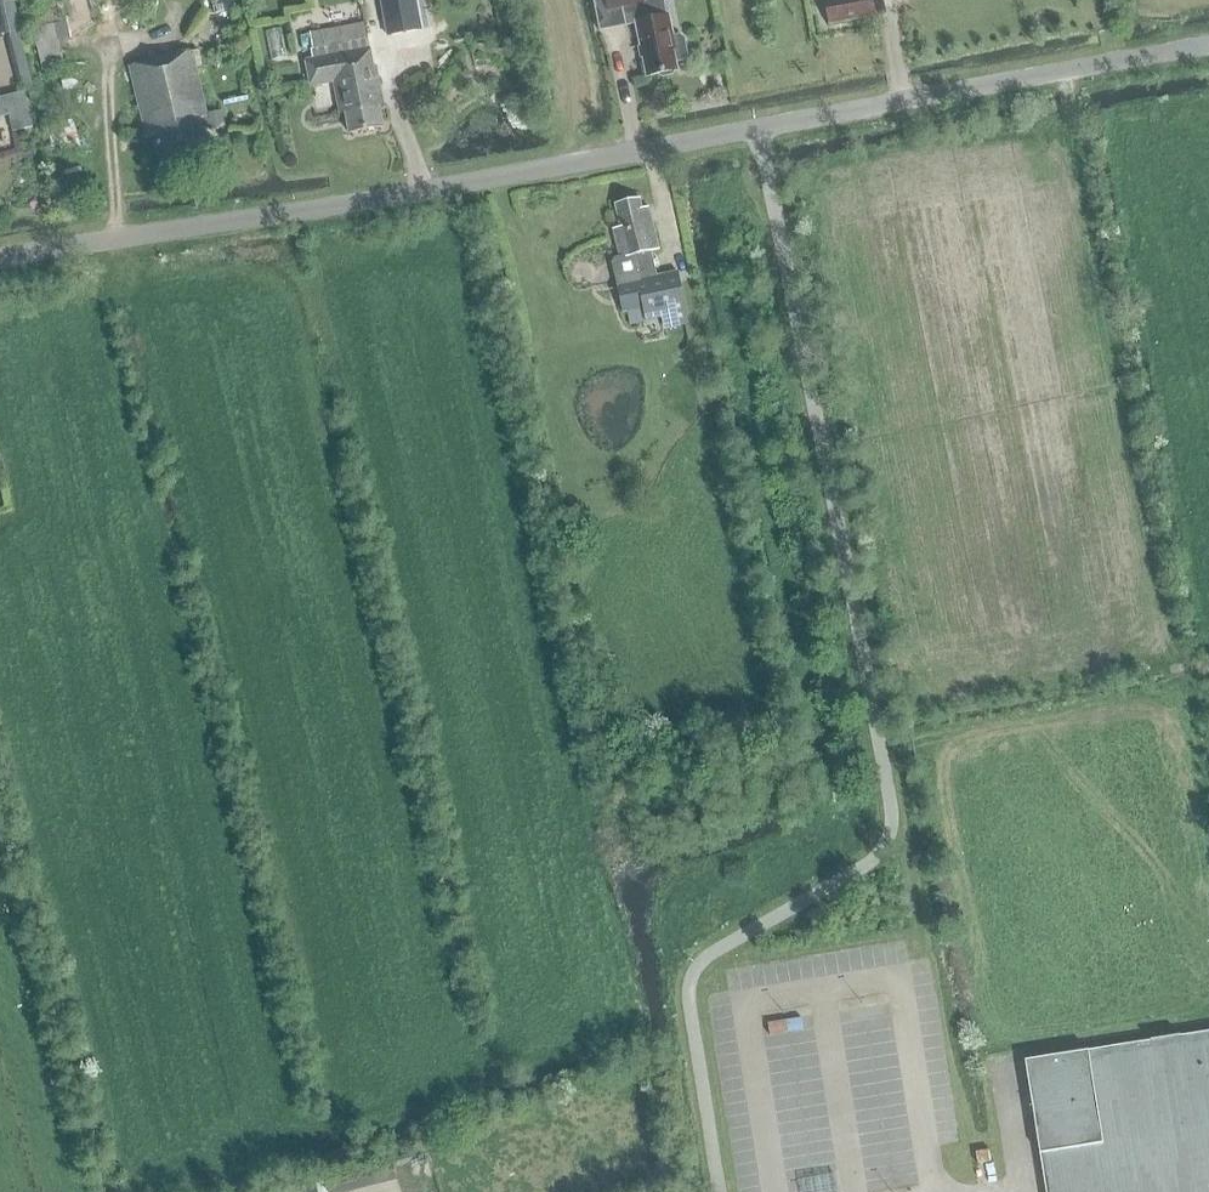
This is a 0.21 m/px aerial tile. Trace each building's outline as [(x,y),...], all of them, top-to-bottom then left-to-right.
[(0,36),(20,31),(13,0),(0,0),(0,36)] [(381,2),(387,35),(421,29),(415,0),(380,0),(381,2)] [(643,77),(656,75),(658,78),(669,76),(670,72),(673,71),(672,63),(681,61),(685,57),(682,39),(677,36),(670,38),(666,16),(664,17),(660,0),(655,0),(640,3),(640,0),(603,0),(605,11),(620,8),(623,26),(633,24),(643,77)] [(825,26),(871,17),(868,0),(824,0),(821,1),(825,26)] [(52,10),(32,14),(35,26),(55,22),(52,10)] [(34,26),(42,69),(63,65),(55,22),(35,26),(34,26)] [(313,49),(310,49),(312,59),(303,60),(308,87),(331,83),(337,114),(343,113),(347,133),(381,127),(374,91),(378,90),(374,67),(371,67),(363,23),(310,33),(313,49)] [(145,137),(151,135),(158,162),(206,151),(201,128),(208,127),(209,131),(223,127),(219,108),(204,111),(191,53),(129,67),(145,137)] [(7,118),(10,132),(29,128),(22,94),(0,99),(0,119),(7,118)] [(649,208),(644,209),(641,198),(614,205),(619,229),(612,230),(619,257),(614,258),(615,262),(612,263),(618,286),(624,313),(627,312),(629,325),(662,318),(664,330),(689,324),(687,315),(678,271),(676,271),(676,270),(657,274),(651,252),(660,250),(649,208)] [(1027,1054),(1046,1191),(1208,1191),(1208,1029),(1027,1054)] [(329,1191),(350,1191),(396,1180),(391,1159),(325,1176),(329,1191)]
